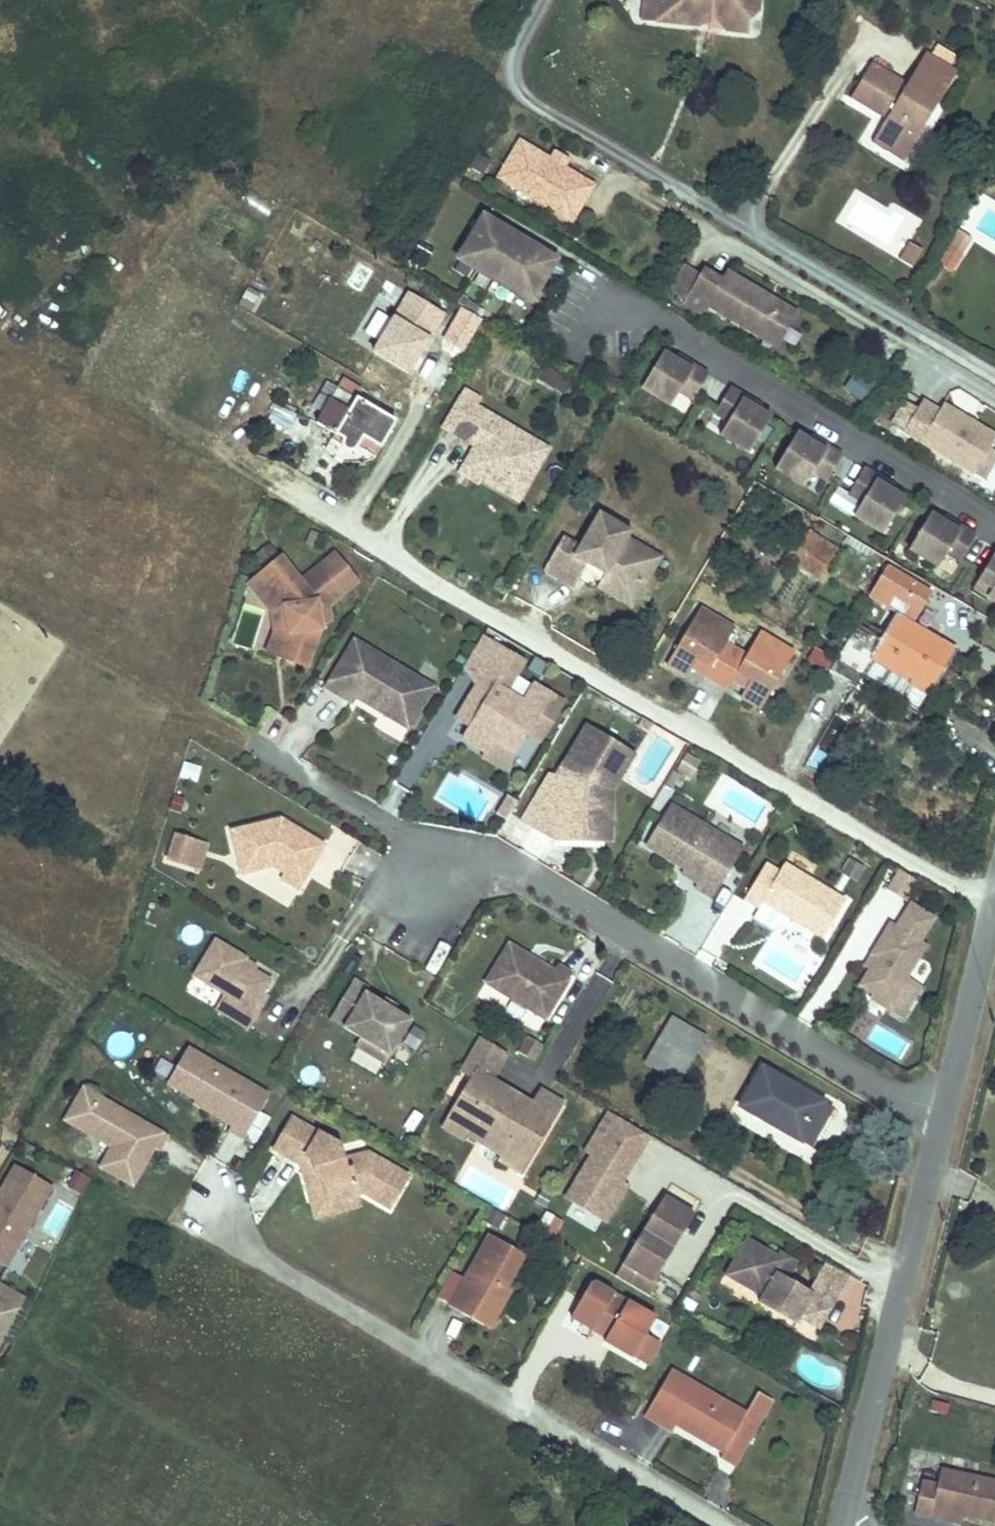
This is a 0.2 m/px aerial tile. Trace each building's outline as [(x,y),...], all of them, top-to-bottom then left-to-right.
[(653,25),(674,26),(675,17),(699,19),(724,20),(722,31),(747,32),(747,7),(756,10),(756,0),(655,0),(653,4),(653,25)] [(675,17),(674,26),(699,27),(699,19),(675,17)] [(949,73),(956,61),(924,42),(916,54),(949,73)] [(899,69),(867,50),(848,86),(879,105),(883,99),(887,100),(883,106),(870,132),(889,145),(899,129),(912,137),(938,92),(914,78),(911,85),(896,75),(899,69)] [(938,92),(949,73),(916,54),(905,73),(914,78),(938,92)] [(914,78),(905,73),(899,69),(896,75),(911,85),(914,78)] [(904,153),(912,137),(899,129),(889,145),(904,153)] [(557,159),(523,139),(499,179),(556,214),(566,198),(580,207),(595,182),(571,168),(557,159)] [(577,158),(563,150),(557,159),(571,168),(577,158)] [(570,222),(580,207),(566,198),(556,214),(570,222)] [(558,263),(487,221),(463,262),(481,273),(498,283),(515,293),(534,304),(558,263)] [(970,238),(960,231),(951,246),(940,262),(951,268),(961,253),(970,238)] [(919,248),(909,242),(900,258),(910,264),(919,248)] [(712,280),(701,272),(687,295),(699,302),(712,280)] [(785,304),(740,277),(736,283),(717,272),(712,280),(699,302),(697,306),(716,318),(722,308),(789,349),(808,319),(789,307),(786,313),(781,310),(785,304)] [(445,310),(407,289),(372,351),(410,372),(445,310)] [(483,318),(463,306),(445,335),(465,347),(483,318)] [(667,353),(646,388),(675,406),(684,391),(698,400),(713,374),(690,361),(688,365),(678,359),(667,353)] [(690,361),(681,355),(678,359),(688,365),(690,361)] [(543,364),(537,379),(558,387),(563,372),(543,364)] [(842,387),(863,401),(876,382),(855,368),(842,387)] [(346,378),(325,413),(349,427),(343,436),(340,441),(358,451),(361,446),(366,438),(383,448),(400,420),(355,393),(359,385),(346,378)] [(733,421),(724,435),(754,453),(775,417),(764,410),(754,405),(757,401),(734,387),(719,413),(733,421)] [(443,425),(460,435),(478,405),(482,399),(464,389),(443,425)] [(766,406),(757,401),(754,405),(764,410),(766,406)] [(266,418),(289,427),(295,411),(273,402),(266,418)] [(552,449),(478,405),(460,435),(478,446),(465,468),(506,492),(515,478),(529,487),(552,449)] [(921,437),(994,481),(994,429),(961,410),(958,416),(939,405),(934,415),(921,437)] [(921,437),(934,415),(921,407),(908,429),(921,437)] [(349,427),(325,413),(319,422),(343,436),(349,427)] [(801,432),(780,468),(809,485),(818,471),(831,479),(847,454),(824,441),(822,445),(812,439),(801,432)] [(824,441),(815,435),(812,439),(822,445),(824,441)] [(378,456),(383,448),(366,438),(361,446),(378,456)] [(868,467),(853,492),(867,501),(858,515),(888,532),(909,497),(898,490),(888,484),(890,480),(868,467)] [(529,487),(515,478),(506,492),(521,501),(529,487)] [(900,486),(890,480),(888,484),(898,490),(900,486)] [(636,531),(602,512),(583,545),(567,537),(547,570),(577,588),(591,564),(608,574),(600,588),(620,599),(623,594),(642,589),(652,572),(640,565),(650,548),(632,537),(636,531)] [(935,512),(914,548),(943,565),(952,551),(965,559),(981,534),(958,520),(956,524),(946,519),(935,512)] [(958,520),(949,515),(946,519),(956,524),(958,520)] [(839,549),(811,531),(792,561),(820,578),(839,549)] [(666,557),(650,548),(640,565),(652,572),(642,589),(623,594),(620,599),(636,609),(666,557)] [(354,583),(332,556),(320,566),(342,593),(354,583)] [(326,621),(326,606),(342,593),(320,566),(300,582),(279,557),(258,574),(284,606),(288,633),(278,657),(301,666),(316,626),(326,621)] [(933,590),(888,563),(875,584),(920,612),(933,590)] [(288,633),(284,606),(258,574),(247,583),(270,612),(272,632),(265,651),(278,657),(288,633)] [(920,612),(875,584),(869,594),(915,621),(920,612)] [(705,611),(672,667),(692,679),(697,671),(702,662),(716,670),(711,679),(732,691),(737,682),(742,674),(756,682),(751,691),(746,699),(766,711),(799,655),(765,635),(751,658),(731,646),(739,632),(705,611)] [(900,614),(867,670),(941,715),(973,658),(900,614)] [(496,736),(516,749),(529,729),(543,738),(566,700),(537,682),(526,700),(509,689),(527,659),(486,633),(469,661),(484,686),(465,717),(474,722),(467,733),(489,747),(496,736)] [(430,688),(352,640),(323,686),(350,702),(353,697),(404,729),(430,688)] [(833,659),(816,648),(809,659),(826,670),(833,659)] [(702,662),(697,671),(711,679),(716,670),(702,662)] [(937,723),(941,715),(867,670),(862,676),(937,723)] [(756,682),(742,674),(737,682),(751,691),(756,682)] [(642,716),(637,724),(648,730),(653,723),(642,716)] [(592,804),(627,747),(587,722),(556,771),(568,778),(555,798),(539,788),(522,816),(554,836),(584,841),(590,803),(592,804)] [(516,749),(496,736),(489,747),(485,753),(506,766),(516,749)] [(634,751),(627,747),(592,804),(590,803),(584,841),(605,843),(614,784),(634,751)] [(177,777),(196,781),(200,765),(181,760),(177,777)] [(502,814),(510,819),(521,801),(513,795),(502,814)] [(723,856),(732,842),(671,805),(647,845),(675,862),(678,856),(689,863),(682,874),(698,883),(696,887),(714,898),(735,864),(723,856)] [(296,888),(323,844),(280,818),(231,827),(240,870),(271,864),(285,872),(281,878),(296,888)] [(206,842),(195,839),(176,833),(168,857),(198,866),(206,842)] [(744,849),(732,842),(723,856),(735,864),(744,849)] [(774,864),(753,898),(767,906),(771,900),(831,938),(854,901),(793,863),(788,872),(774,864)] [(920,903),(905,926),(929,941),(943,917),(920,903)] [(929,941),(905,926),(899,923),(880,953),(885,956),(868,984),(897,1003),(895,1007),(910,1016),(929,986),(915,977),(935,945),(929,941)] [(222,933),(201,969),(233,988),(224,1003),(255,1022),(264,1006),(260,1004),(278,974),(250,957),(253,952),(222,933)] [(492,980),(551,1017),(578,974),(563,964),(560,970),(516,942),(492,980)] [(359,975),(335,1016),(366,1033),(396,1051),(417,1015),(370,989),(373,984),(359,975)] [(711,1031),(677,1011),(649,1054),(684,1073),(711,1031)] [(396,1051),(366,1033),(361,1042),(391,1060),(396,1051)] [(518,1053),(535,1059),(541,1042),(524,1035),(518,1053)] [(477,1078),(454,1115),(473,1126),(475,1122),(511,1144),(509,1148),(530,1161),(565,1104),(544,1092),(536,1105),(495,1079),(512,1052),(484,1036),(468,1064),(480,1071),(477,1078)] [(183,1084),(204,1049),(191,1042),(170,1077),(183,1084)] [(246,1133),(272,1090),(204,1049),(183,1084),(198,1093),(207,1098),(205,1102),(234,1119),(231,1124),(246,1133)] [(832,1099),(766,1060),(742,1100),(809,1138),(832,1099)] [(480,1071),(468,1064),(464,1070),(477,1078),(480,1071)] [(80,1121),(99,1089),(86,1081),(67,1113),(80,1121)] [(170,1130),(99,1089),(80,1121),(114,1141),(102,1161),(135,1179),(153,1147),(149,1145),(152,1139),(156,1142),(161,1145),(170,1130)] [(207,1098),(198,1093),(196,1097),(205,1102),(207,1098)] [(818,1143),(841,1104),(832,1099),(809,1138),(818,1143)] [(634,1167),(654,1135),(612,1110),(588,1149),(597,1154),(571,1197),(600,1215),(612,1195),(622,1201),(632,1186),(625,1182),(634,1167)] [(345,1156),(342,1142),(295,1113),(276,1144),(303,1160),(308,1153),(314,1156),(317,1167),(306,1170),(312,1191),(327,1188),(329,1198),(364,1190),(390,1206),(401,1187),(390,1180),(398,1167),(369,1150),(345,1156)] [(454,1115),(447,1125),(477,1144),(479,1140),(494,1148),(492,1153),(523,1172),(530,1161),(509,1148),(511,1144),(475,1122),(473,1126),(454,1115)] [(317,1167),(314,1156),(308,1153),(303,1160),(306,1170),(317,1167)] [(56,1181),(19,1159),(0,1192),(0,1240),(16,1249),(56,1181)] [(401,1187),(409,1174),(398,1167),(390,1180),(401,1187)] [(90,1178),(77,1171),(69,1185),(82,1192),(90,1178)] [(367,1202),(364,1190),(329,1198),(327,1188),(312,1191),(319,1214),(367,1202)] [(658,1277),(696,1210),(666,1192),(619,1273),(654,1293),(662,1280),(658,1277)] [(610,1221),(622,1201),(612,1195),(600,1215),(610,1221)] [(565,1221),(547,1211),(538,1227),(556,1237),(565,1221)] [(498,1313),(515,1285),(510,1283),(529,1250),(493,1229),(464,1279),(454,1272),(441,1294),(452,1300),(467,1309),(473,1299),(498,1313)] [(752,1237),(730,1274),(767,1295),(763,1301),(800,1323),(804,1317),(823,1329),(855,1276),(831,1262),(814,1291),(793,1279),(803,1262),(785,1251),(782,1255),(752,1237)] [(0,1240),(0,1257),(8,1262),(16,1249),(0,1240)] [(28,1290),(0,1274),(0,1337),(28,1290)] [(655,1315),(595,1280),(588,1282),(570,1314),(606,1334),(603,1337),(633,1354),(646,1332),(655,1315)] [(498,1313),(473,1299),(467,1309),(492,1323),(498,1313)] [(647,1330),(661,1338),(669,1324),(655,1316),(647,1330)] [(647,1362),(660,1340),(646,1332),(633,1354),(647,1362)] [(657,1351),(630,1396),(652,1409),(654,1405),(713,1439),(726,1418),(738,1425),(762,1383),(748,1375),(736,1396),(657,1351)] [(724,1450),(738,1425),(726,1418),(713,1439),(711,1443),(724,1450)] [(990,1512),(994,1489),(994,1475),(936,1461),(933,1473),(918,1471),(910,1505),(928,1509),(931,1496),(959,1504),(990,1512)] [(956,1515),(959,1504),(931,1496),(928,1509),(956,1515)]
